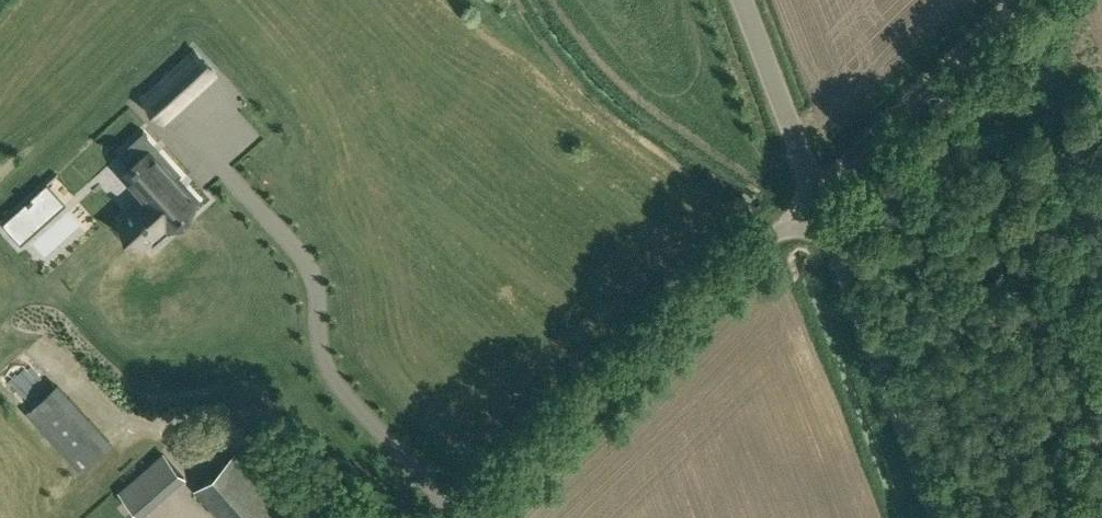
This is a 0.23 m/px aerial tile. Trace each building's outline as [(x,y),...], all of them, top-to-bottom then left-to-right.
[(214,74),(216,72),(209,65),(205,60),(204,60),(194,48),(162,77),(165,80),(144,98),(164,120),(185,100),(183,99),(192,91),(194,92),(195,91),(193,90),(202,82),(204,83),(205,82),(203,81),(212,73),(214,74)] [(146,199),(137,207),(121,221),(142,244),(157,230),(167,221),(170,225),(182,214),(183,215),(187,212),(186,210),(197,200),(186,187),(175,175),(177,172),(145,137),(148,134),(144,130),(133,140),(134,141),(124,150),(136,164),(124,175),(146,199)] [(49,183),(47,182),(2,223),(22,244),(38,229),(36,226),(62,203),(46,186),(49,183)] [(56,385),(27,412),(82,471),(111,445),(56,385)] [(278,500),(237,453),(195,489),(221,517),(258,517),(267,510),(278,500)] [(143,517),(159,503),(139,480),(123,494),(143,517)] [(305,517),(286,496),(280,502),(278,500),(267,510),(258,517),(304,517),(305,517)]
